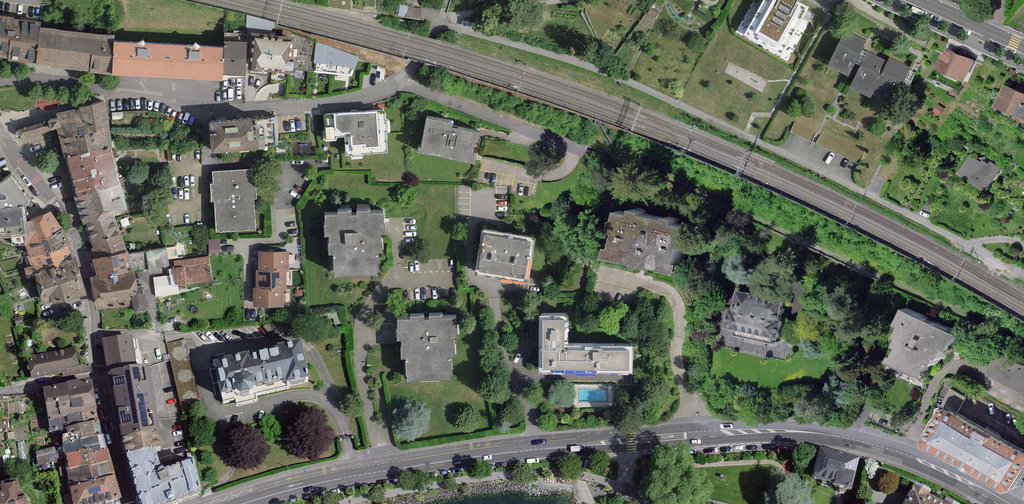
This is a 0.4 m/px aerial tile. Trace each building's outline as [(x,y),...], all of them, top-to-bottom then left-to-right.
[(790,0),(758,0),(737,30),(770,53),(802,8),(790,0)] [(0,18),(0,58),(11,58),(18,19),(0,18)] [(40,21),(18,19),(11,58),(36,60),(40,25),(40,21)] [(116,34),(40,25),(36,60),(112,68),(116,39),(116,34)] [(869,39),(846,29),(828,67),(854,78),(850,87),(873,98),(876,93),(899,103),(915,69),(891,58),(890,61),(865,49),(869,39)] [(294,38),(251,36),(250,66),(294,67),(294,38)] [(317,42),(294,38),(294,67),(314,68),(317,42)] [(224,44),(116,39),(112,68),(224,77),(224,70),(224,44)] [(224,44),(224,70),(247,71),(248,41),(224,40),(224,44)] [(360,55),(317,42),(314,68),(354,73),(360,55)] [(977,61),(949,48),(940,68),(968,81),(977,61)] [(1007,81),(998,102),(1022,112),(1019,119),(1023,121),(1023,89),(1007,81)] [(56,112),(58,117),(60,128),(68,155),(114,144),(116,129),(106,98),(56,112)] [(387,109),(324,112),(325,140),(338,140),(338,135),(346,134),(347,156),(389,154),(387,109)] [(422,141),(418,140),(417,150),(477,162),(479,151),(472,150),(474,137),(478,138),(479,129),(453,124),(454,117),(428,112),(422,141)] [(276,114),(259,115),(260,144),(277,143),(276,114)] [(259,115),(213,117),(214,146),(260,144),(259,115)] [(58,117),(21,127),(23,140),(60,128),(58,117)] [(114,144),(68,155),(78,195),(122,180),(114,144)] [(1004,170),(973,154),(962,176),(992,192),(1004,170)] [(254,168),(214,170),(218,231),(258,229),(254,168)] [(11,230),(12,246),(26,244),(27,279),(38,277),(44,307),(75,298),(84,296),(73,257),(68,243),(51,212),(26,221),(25,205),(31,205),(32,199),(12,173),(0,181),(0,231),(11,230)] [(122,180),(78,195),(87,223),(116,213),(128,209),(122,180)] [(340,210),(326,210),(327,231),(331,230),(331,247),(335,247),(336,270),(380,270),(380,248),(384,248),(383,230),(387,230),(387,210),(373,209),(373,207),(359,207),(359,211),(354,212),(354,208),(341,207),(340,210)] [(617,234),(611,258),(684,274),(687,264),(681,263),(685,248),(691,249),(694,237),(692,238),(694,226),(680,223),(681,218),(670,216),(670,218),(646,213),(647,210),(637,208),(636,212),(621,209),(619,219),(616,218),(612,233),(617,234)] [(116,213),(87,223),(99,256),(128,246),(116,213)] [(485,233),(478,274),(527,282),(534,241),(485,233)] [(220,251),(220,238),(210,238),(211,251),(220,251)] [(167,246),(129,251),(130,266),(139,265),(140,270),(170,263),(167,246)] [(129,251),(99,256),(101,276),(131,272),(130,266),(129,251)] [(261,251),(260,270),(288,270),(290,270),(290,252),(261,251)] [(173,262),(174,277),(178,277),(178,286),(211,283),(209,257),(173,262)] [(259,270),(258,288),(285,289),(287,289),(288,270),(260,270),(259,270)] [(101,276),(93,277),(95,294),(99,294),(138,289),(141,289),(139,271),(131,272),(101,276)] [(174,277),(155,278),(156,298),(179,297),(178,286),(178,277),(174,277)] [(256,288),(255,305),(284,306),(285,289),(258,288),(256,288)] [(743,288),(733,326),(785,338),(790,317),(785,317),(789,300),(743,288)] [(138,289),(99,294),(101,310),(141,304),(138,289)] [(966,334),(910,310),(901,329),(905,331),(899,344),(904,346),(897,361),(930,376),(936,363),(942,365),(945,359),(949,361),(953,350),(958,352),(966,334)] [(540,368),(633,366),(633,342),(570,343),(569,312),(541,313),(540,368)] [(412,317),(398,316),(398,337),(403,337),(402,354),(407,354),(407,377),(451,376),(451,354),(456,355),(455,336),(459,336),(458,316),(444,316),(444,314),(431,314),(431,318),(425,318),(425,314),(412,314),(412,317)] [(142,339),(106,341),(110,372),(146,367),(142,339)] [(300,346),(210,370),(220,407),(310,383),(300,346)] [(83,348),(29,360),(33,380),(86,371),(83,348)] [(146,367),(110,372),(116,409),(122,440),(152,432),(160,430),(156,403),(150,367),(146,367)] [(93,380),(41,391),(50,432),(59,430),(102,420),(93,380)] [(943,404),(959,413),(969,395),(953,386),(943,404)] [(953,410),(934,441),(938,447),(1016,492),(1023,490),(1023,487),(1023,447),(953,410)] [(64,459),(108,446),(102,420),(59,430),(62,444),(64,459)] [(152,432),(122,440),(125,452),(127,457),(157,449),(155,442),(152,432)] [(62,444),(37,451),(41,467),(64,459),(62,444)] [(72,493),(118,478),(108,446),(64,459),(72,493)] [(127,457),(139,503),(182,503),(202,496),(201,488),(195,465),(162,475),(157,474),(157,449),(127,457)] [(862,460),(821,451),(814,481),(840,487),(839,489),(853,494),(862,460)] [(72,493),(75,503),(109,503),(122,499),(118,478),(72,493)] [(908,503),(955,503),(917,485),(908,503)] [(0,496),(0,503),(24,503),(23,487),(3,487),(3,496),(0,496)]
